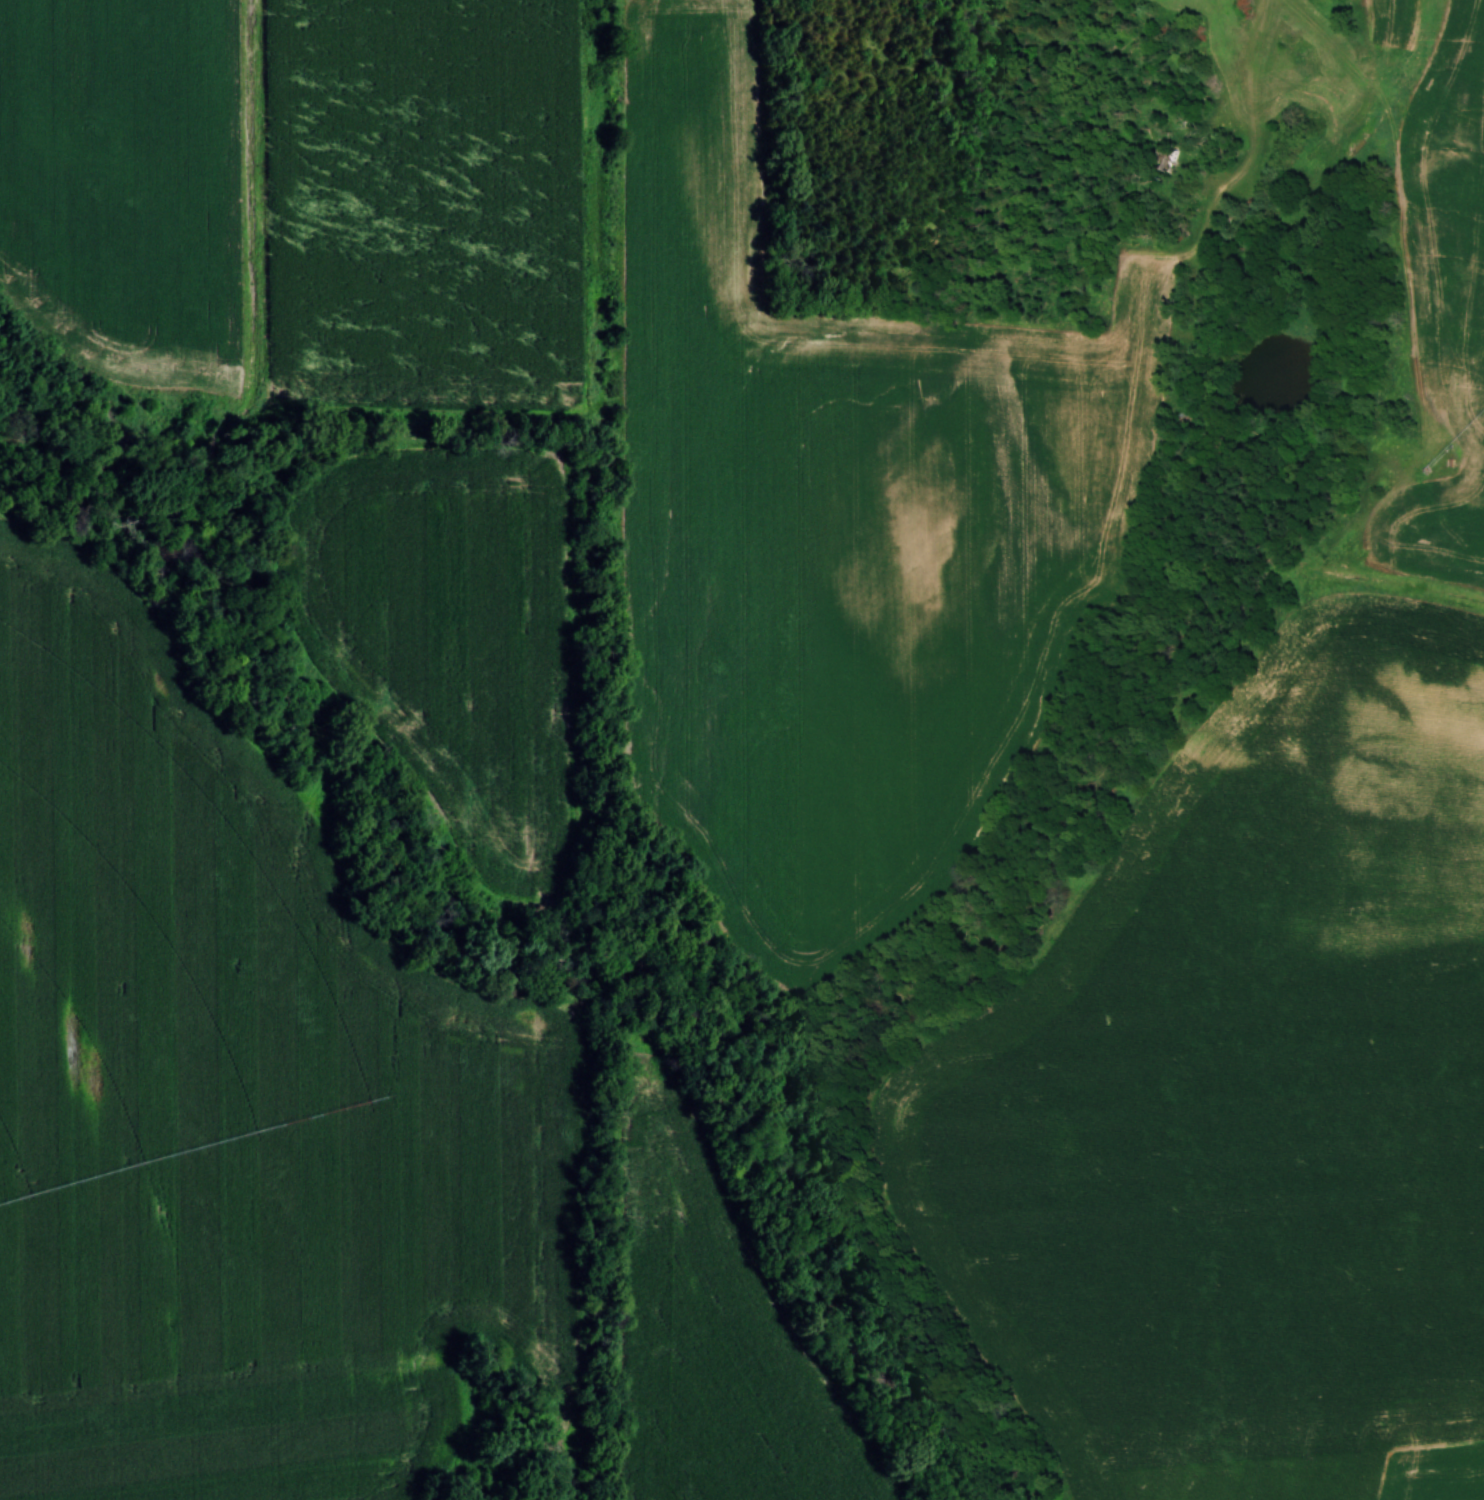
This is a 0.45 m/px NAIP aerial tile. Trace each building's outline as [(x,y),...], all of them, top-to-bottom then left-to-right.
[(1173,153),(1161,152),(1161,167),(1172,168),(1173,153)]
